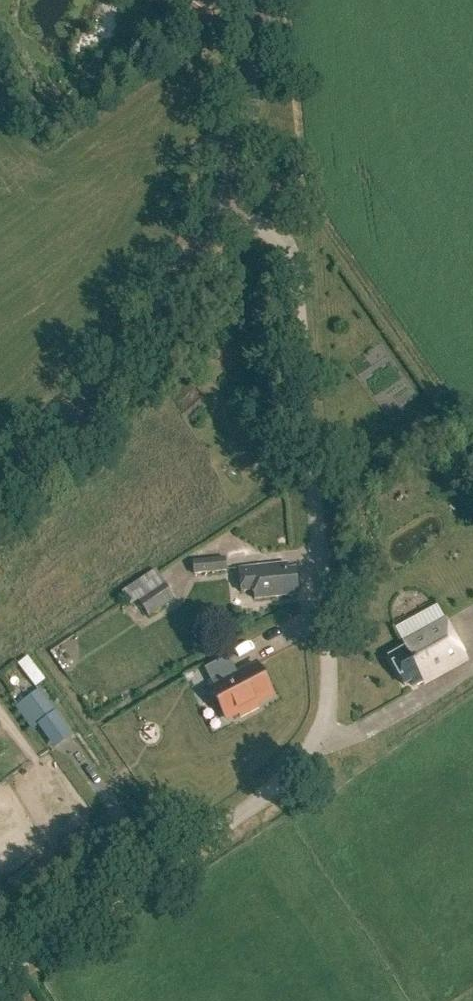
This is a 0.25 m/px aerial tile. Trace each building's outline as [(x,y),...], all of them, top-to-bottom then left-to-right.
[(227,558),(194,563),(196,577),(229,572),(227,558)] [(242,592),(255,591),(256,598),(300,594),(298,570),(288,570),(288,566),(240,571),(242,592)] [(135,601),(148,618),(173,599),(151,569),(119,592),(128,605),(135,601)] [(445,621),(404,644),(406,649),(389,658),(405,686),(411,682),(414,687),(466,658),(445,621)] [(216,681),(237,715),(280,689),(274,679),(280,675),(266,652),(216,681)] [(38,692),(23,703),(30,713),(39,725),(54,714),(46,701),(38,692)]
